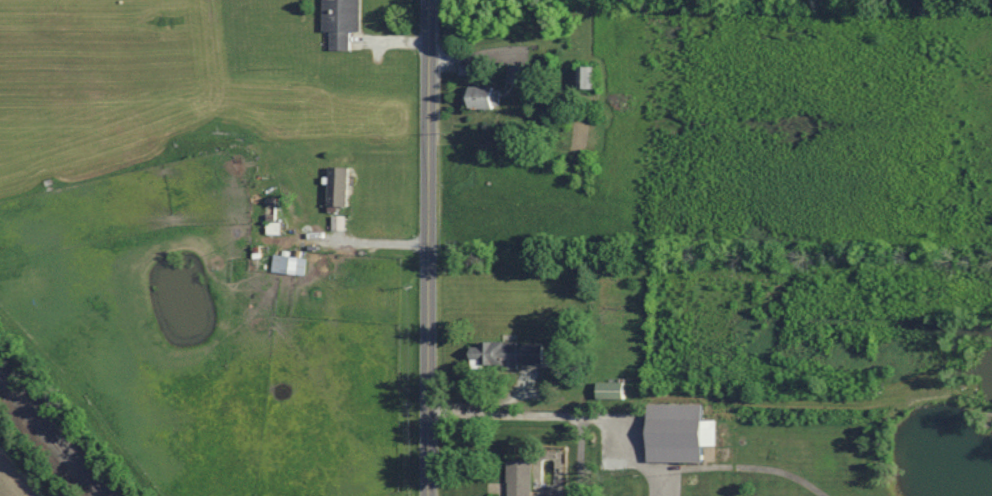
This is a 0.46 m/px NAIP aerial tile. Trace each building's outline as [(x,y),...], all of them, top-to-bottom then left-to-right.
[(325,32),(333,32),(333,50),(353,50),(352,31),(363,31),(362,0),(325,0),(325,32)] [(528,67),(512,67),(512,85),(528,85),(528,67)] [(578,89),(597,89),(597,67),(578,67),(578,89)] [(466,87),(466,108),(501,108),(501,87),(466,87)] [(350,208),(350,168),(330,168),(330,208),(350,208)] [(281,225),(268,225),(268,234),(281,234),(281,225)] [(306,275),(306,257),(274,256),(273,274),(306,275)] [(546,343),(483,343),(483,346),(474,346),(473,367),(545,368),(546,343)] [(599,400),(626,400),(626,383),(599,383),(599,400)] [(704,463),(704,448),(718,448),(718,421),(705,421),(705,405),(650,405),(650,463),(704,463)] [(509,495),(533,495),(533,463),(509,463),(509,495)]
